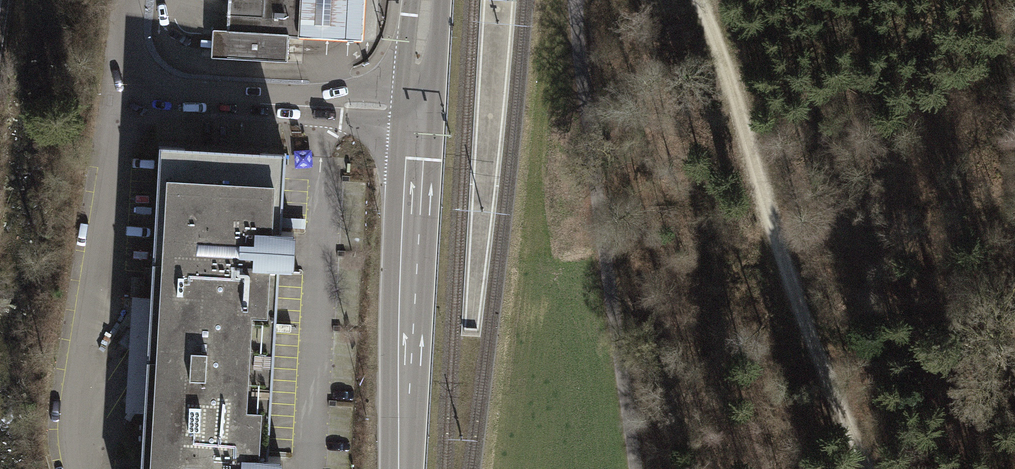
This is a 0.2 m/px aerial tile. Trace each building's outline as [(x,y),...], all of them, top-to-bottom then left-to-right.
[(286,61),(287,49),(288,35),(297,35),(299,0),(231,0),(229,33),(214,32),(213,45),(213,56),(286,61)] [(297,35),(335,38),(363,40),(365,0),(299,0),(297,35)] [(158,146),(151,272),(150,297),(144,411),(144,413),(144,416),(141,468),(280,468),(281,458),(266,457),(266,452),(277,273),(278,267),(291,268),(292,253),(293,235),(279,234),(279,227),(282,179),(284,153),(158,146)] [(142,297),(132,296),(124,412),(144,413),(150,297),(142,297)]
